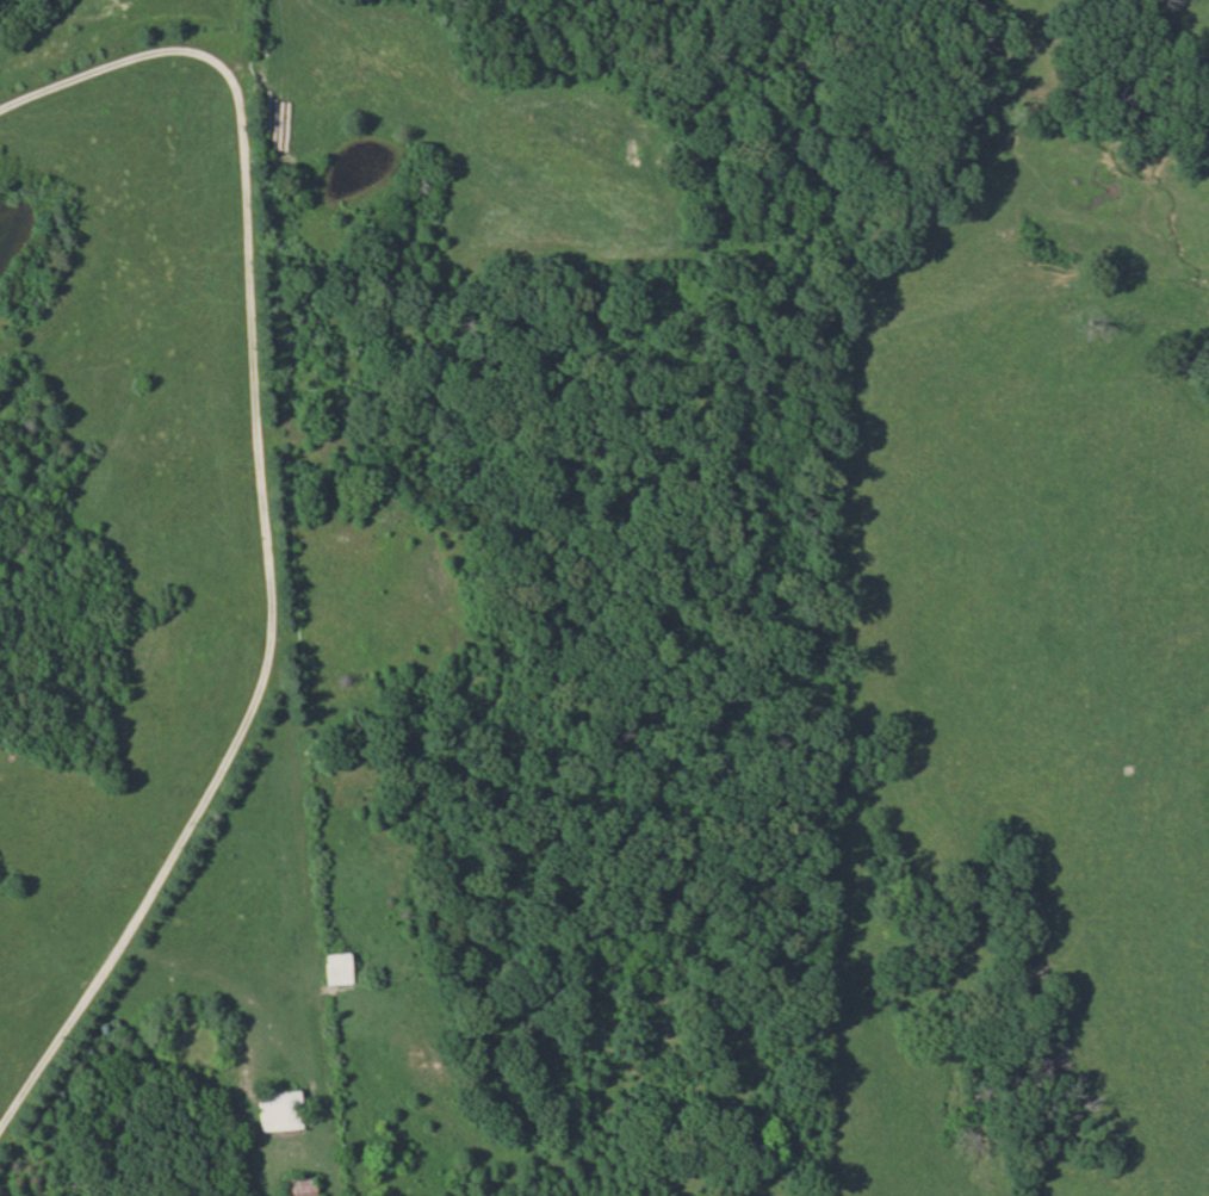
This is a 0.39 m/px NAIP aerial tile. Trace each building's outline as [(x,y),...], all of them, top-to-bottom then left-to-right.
[(322,987),(347,985),(345,954),(319,956),(322,987)] [(296,1131),(295,1093),(253,1094),(254,1132),(296,1131)] [(309,1180),(283,1180),(283,1195),(309,1195),(309,1180)]
